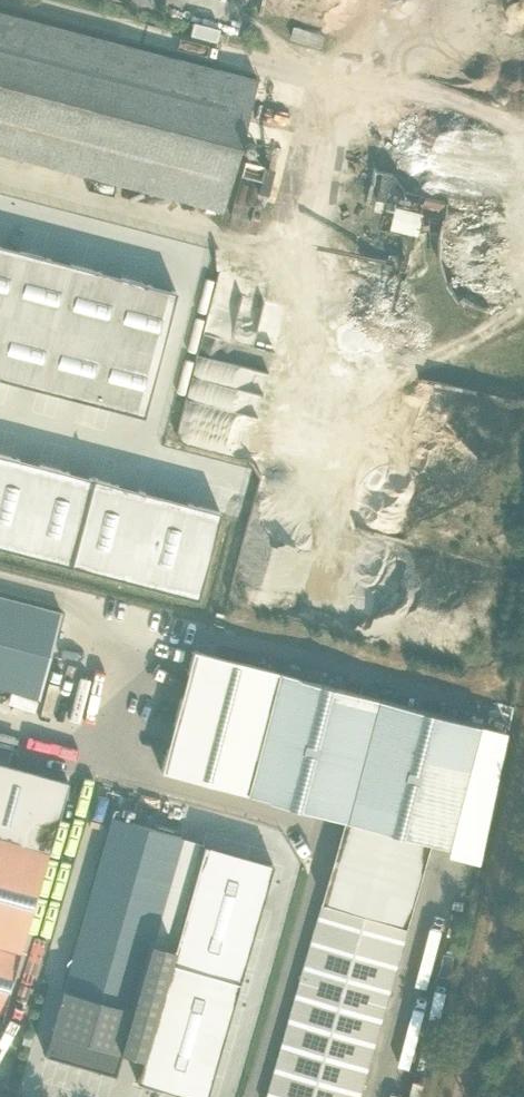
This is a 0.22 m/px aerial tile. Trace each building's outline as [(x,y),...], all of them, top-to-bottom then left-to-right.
[(221,210),(254,79),(0,12),(0,152),(221,210)] [(414,234),(421,211),(392,202),(385,226),(414,234)] [(139,415),(172,293),(0,247),(0,377),(139,415)] [(0,453),(0,548),(194,599),(215,509),(0,453)] [(38,698),(58,612),(0,596),(0,688),(38,698)] [(454,847),(484,725),(191,649),(163,771),(349,822),(268,1096),(360,1096),(433,842),(454,847)] [(0,762),(0,1019),(39,876),(49,879),(58,848),(48,845),(66,781),(0,762)] [(112,817),(44,1055),(114,1075),(123,1043),(143,1049),(202,844),(181,838),(182,837),(112,817)]
